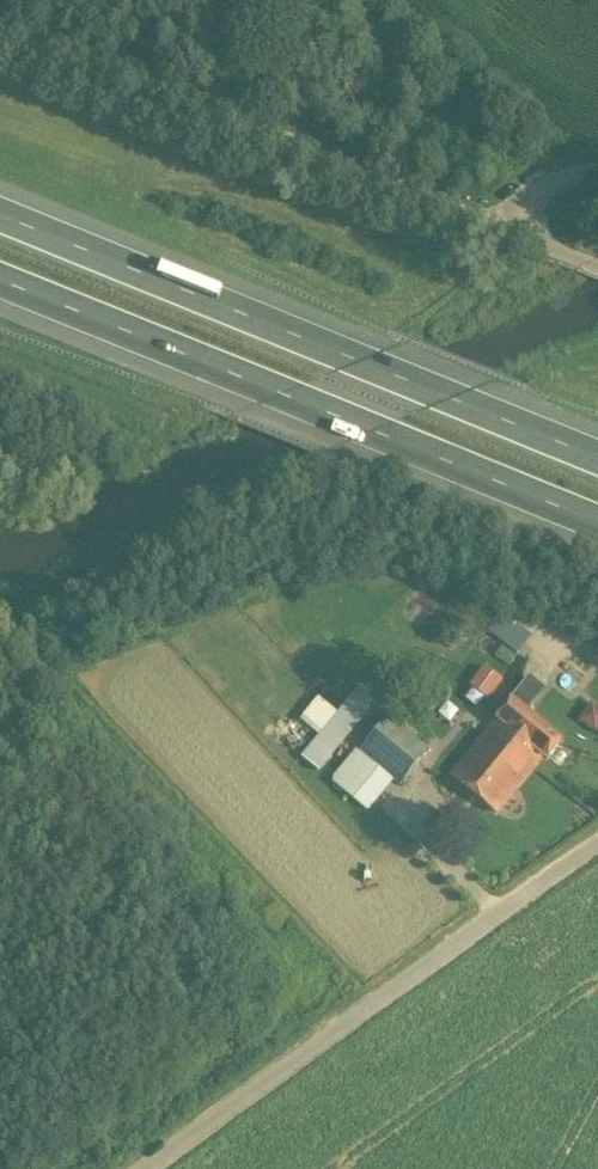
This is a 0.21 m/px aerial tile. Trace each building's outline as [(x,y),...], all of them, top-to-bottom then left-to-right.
[(522,651),(531,632),(498,615),(488,634),(522,651)] [(502,681),(484,668),(471,686),(489,700),(502,681)] [(483,734),(449,777),(497,816),(532,772),(543,758),(546,761),(562,740),(529,714),(544,694),(543,693),(554,680),(539,669),(513,702),(512,701),(496,721),(494,721),(483,734)] [(302,755),(321,770),(379,698),(361,683),(339,710),(320,694),(300,719),(319,734),(302,755)] [(580,723),(597,730),(597,706),(587,702),(580,723)] [(407,720),(396,710),(391,716),(389,715),(358,753),(369,762),(345,791),(367,810),(391,780),(400,787),(430,750),(422,743),(427,736),(414,726),(410,729),(403,724),(407,720)]
